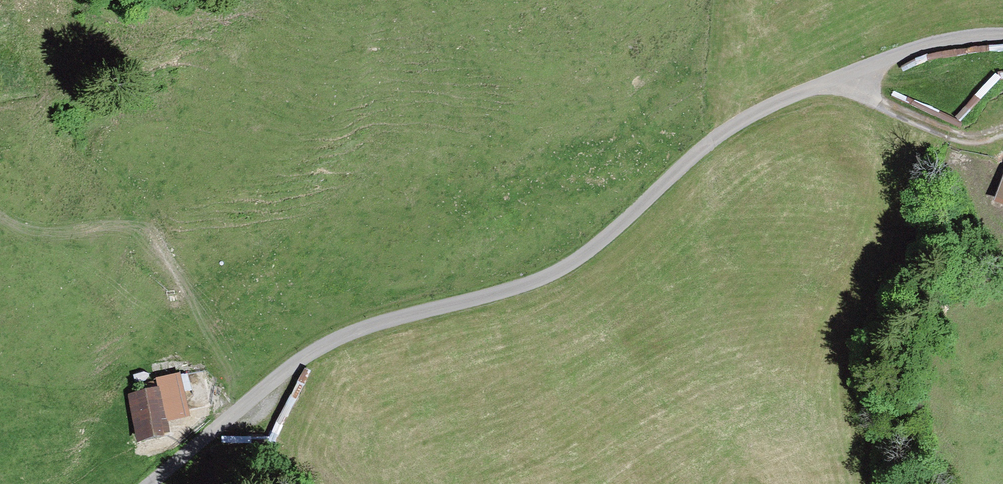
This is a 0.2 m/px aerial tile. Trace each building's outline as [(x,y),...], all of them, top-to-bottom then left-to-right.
[(138,440),(170,436),(168,423),(196,420),(190,372),(156,376),(159,395),(132,398),(138,440)]
